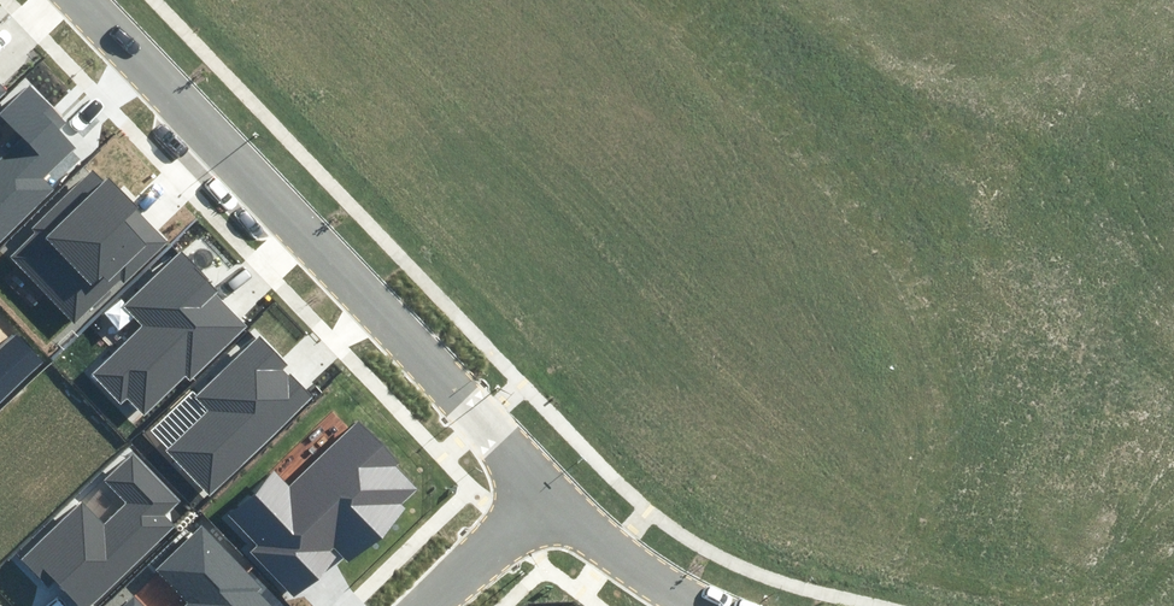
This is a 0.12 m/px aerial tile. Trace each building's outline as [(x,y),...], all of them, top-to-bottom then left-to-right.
[(53,188),(45,179),(76,148),(59,132),(65,126),(29,91),(4,117),(26,140),(0,166),(0,241),(53,188)] [(168,239),(95,163),(28,227),(34,233),(11,255),(73,318),(119,274),(125,280),(168,239)] [(224,286),(185,246),(121,306),(141,327),(93,373),(122,403),(128,397),(143,413),(187,371),(191,375),(247,322),(218,292),(224,286)] [(45,359),(17,330),(0,346),(0,403),(45,359)] [(319,393),(264,336),(200,398),(211,408),(162,454),(207,500),(319,393)] [(426,486),(359,419),(291,486),(278,473),(235,515),(265,544),(255,554),(296,595),(362,530),(376,545),(409,512),(405,507),(426,486)] [(182,500),(136,453),(105,482),(127,505),(106,524),(81,498),(17,559),(46,589),(56,579),(82,605),(85,605),(173,522),(167,515),(182,500)] [(203,521),(150,574),(182,605),(274,605),(265,597),(273,590),(203,521)] [(136,592),(122,605),(149,605),(136,592)]
